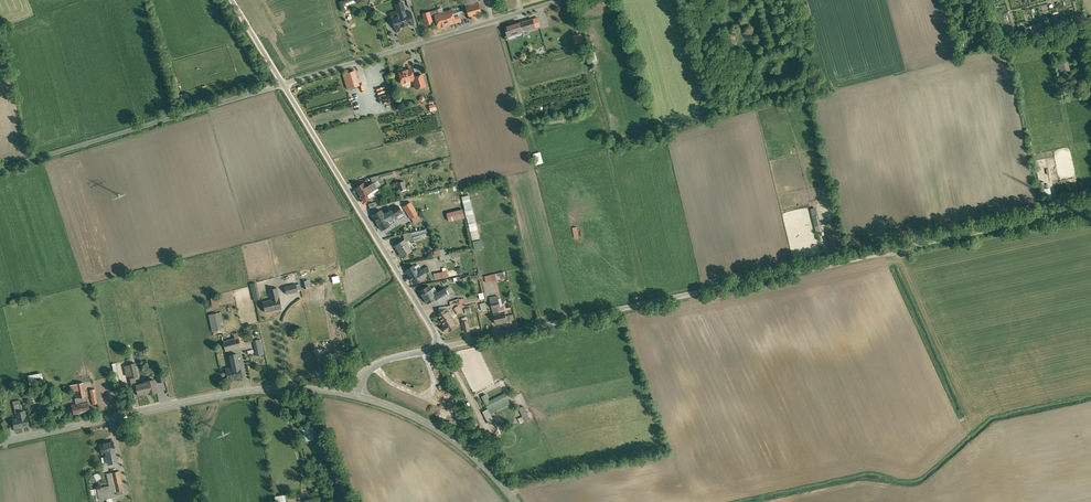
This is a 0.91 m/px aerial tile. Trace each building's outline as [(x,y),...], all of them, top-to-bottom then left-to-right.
[(402,2),(396,4),(399,16),(405,14),(404,11),(405,11),(402,2)] [(479,2),(466,6),(470,18),(483,14),(479,2)] [(440,14),(435,15),(435,16),(439,28),(462,21),(460,15),(454,16),(453,10),(440,14)] [(430,11),(424,13),(427,25),(433,23),(431,17),(430,11)] [(399,16),(392,18),(395,28),(413,22),(410,12),(399,16)] [(533,19),(520,22),(523,32),(528,30),(536,28),(533,19)] [(520,22),(505,27),(509,40),(514,38),(513,35),(523,32),(520,22)] [(580,34),(574,36),(576,44),(583,42),(580,34)] [(965,40),(957,42),(959,49),(961,49),(961,50),(967,49),(965,40)] [(1068,61),(1058,64),(1061,75),(1071,73),(1068,61)] [(411,69),(399,72),(402,83),(414,80),(413,77),(411,69)] [(354,71),(343,74),(348,88),(358,85),(354,71)] [(422,75),(413,77),(414,80),(416,88),(425,86),(422,75)] [(435,104),(428,105),(429,112),(436,110),(435,104)] [(398,191),(406,189),(404,181),(396,183),(398,191)] [(366,187),(363,183),(356,188),(364,202),(369,199),(366,195),(369,193),(369,192),(377,188),(374,183),(366,187)] [(1048,188),(1041,190),(1044,200),(1052,198),(1050,188),(1048,188)] [(470,239),(478,238),(470,194),(462,196),(470,239)] [(410,202),(403,206),(409,215),(416,211),(410,202)] [(398,206),(387,212),(391,219),(402,213),(398,206)] [(387,212),(384,214),(381,210),(372,215),(381,230),(390,225),(388,221),(391,219),(387,212)] [(463,210),(454,212),(455,219),(465,217),(463,210)] [(834,231),(825,233),(827,245),(837,243),(834,231)] [(472,241),(475,250),(483,248),(480,239),(472,241)] [(404,240),(395,245),(402,256),(411,250),(404,240)] [(447,263),(441,264),(442,268),(433,269),(436,280),(449,277),(448,275),(450,275),(447,263)] [(414,266),(414,265),(406,270),(410,277),(409,277),(411,280),(412,279),(414,283),(422,279),(418,273),(414,267),(414,266)] [(427,266),(420,271),(418,273),(422,279),(427,275),(427,276),(427,275),(430,281),(434,278),(434,277),(427,266)] [(503,272),(484,276),(486,283),(505,278),(503,272)] [(331,277),(333,284),(339,282),(338,275),(331,277)] [(256,282),(250,284),(253,300),(260,299),(256,282)] [(296,284),(284,286),(286,294),(297,291),(297,290),(296,285),(296,284)] [(435,295),(429,286),(421,291),(428,303),(437,298),(438,298),(441,302),(450,296),(445,288),(435,295)] [(276,288),(269,290),(271,299),(279,298),(276,288)] [(498,296),(490,298),(492,308),(498,307),(500,306),(498,296)] [(211,298),(213,308),(220,307),(218,297),(211,298)] [(271,299),(263,302),(265,312),(281,308),(279,298),(271,299)] [(459,305),(453,309),(453,310),(456,314),(462,310),(459,305)] [(446,309),(438,314),(445,325),(443,326),(447,332),(457,326),(448,312),(447,309),(446,309)] [(505,312),(499,313),(499,312),(494,313),(496,324),(507,321),(506,316),(505,312)] [(218,313),(208,315),(212,331),(222,329),(218,313)] [(234,338),(223,341),(225,351),(241,347),(238,333),(233,334),(234,338)] [(261,339),(253,341),(256,356),(264,354),(261,339)] [(236,354),(230,355),(232,368),(226,369),(228,380),(241,377),(239,366),(236,354)] [(135,363),(128,365),(128,366),(130,373),(131,378),(138,377),(135,363)] [(28,376),(30,385),(43,382),(41,373),(28,376)] [(164,373),(156,374),(158,382),(166,380),(164,373)] [(147,383),(136,385),(136,387),(138,395),(149,392),(149,394),(157,392),(154,380),(146,381),(147,383)] [(82,383),(70,385),(71,391),(76,391),(77,398),(85,397),(82,383)] [(34,394),(27,395),(29,403),(36,402),(34,394)] [(506,394),(489,402),(485,395),(482,396),(491,413),(511,403),(506,394)] [(77,398),(74,399),(75,405),(71,406),(73,415),(88,412),(85,397),(77,398)] [(20,403),(13,404),(15,413),(17,413),(18,418),(20,418),(19,412),(22,412),(20,403)] [(524,406),(519,408),(525,421),(530,419),(524,406)] [(22,412),(19,412),(20,418),(18,418),(13,419),(15,429),(28,426),(26,417),(25,411),(22,412)] [(312,427),(306,429),(308,437),(315,434),(312,427)] [(113,442),(99,444),(101,453),(106,453),(108,464),(117,462),(113,442)] [(119,471),(112,472),(116,491),(123,490),(119,471)] [(116,491),(112,472),(107,473),(109,486),(111,493),(116,491)] [(111,497),(109,486),(97,489),(100,500),(106,499),(111,497)]
